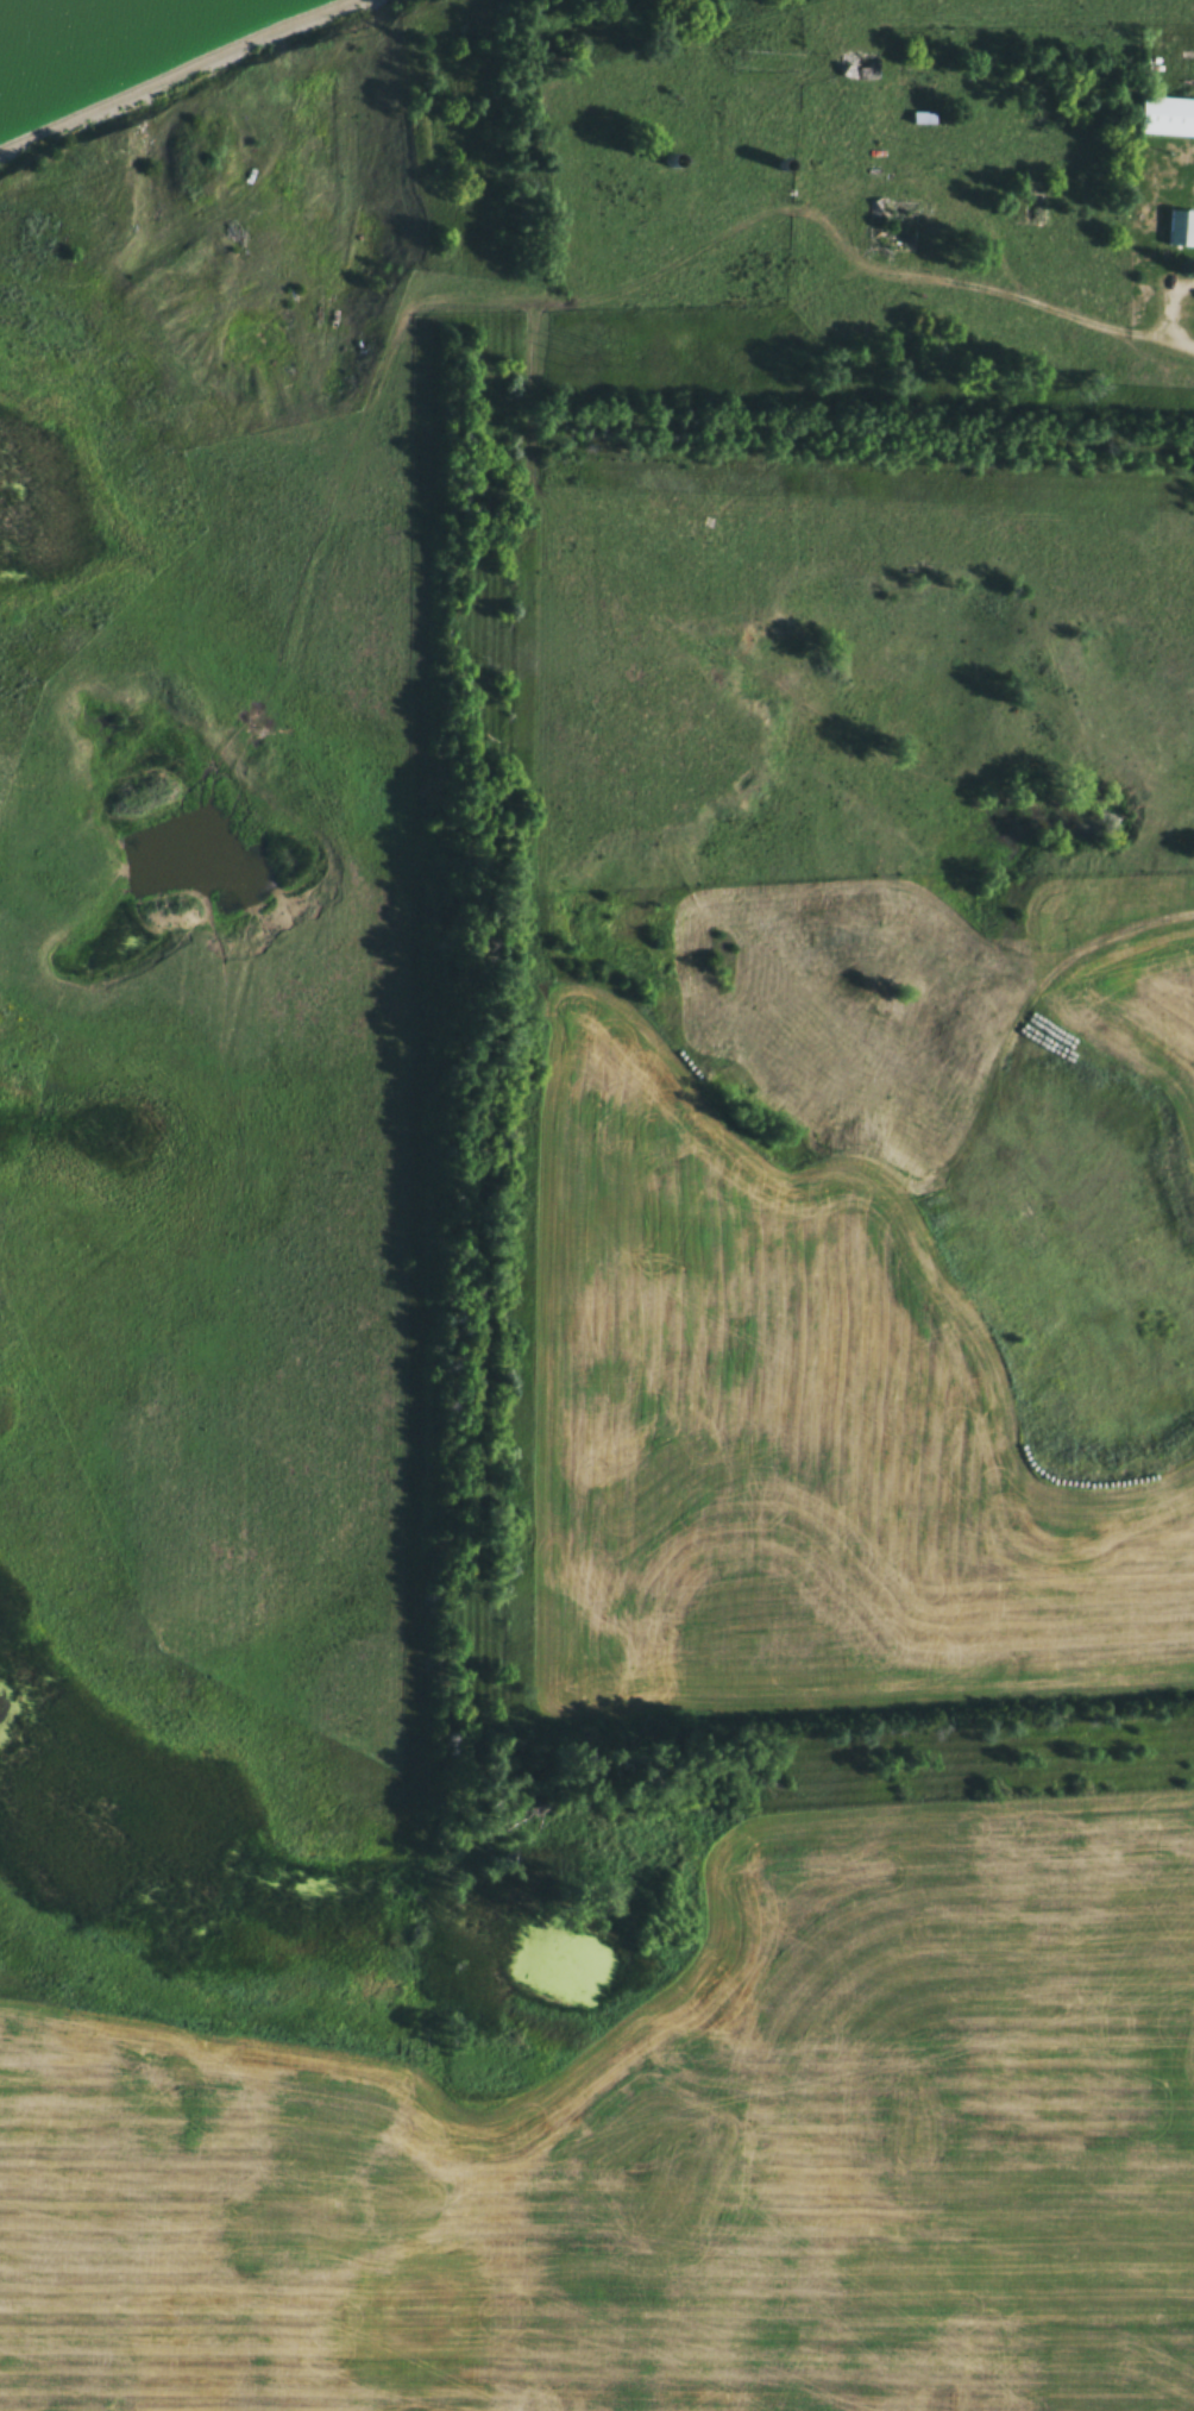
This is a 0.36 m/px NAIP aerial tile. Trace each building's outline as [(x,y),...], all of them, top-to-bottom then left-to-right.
[(1193,138),(1193,100),(1140,96),(1138,135),(1193,138)] [(933,125),(933,113),(912,113),(912,125),(933,125)] [(1193,247),(1193,211),(1169,211),(1169,247),(1193,247)]
